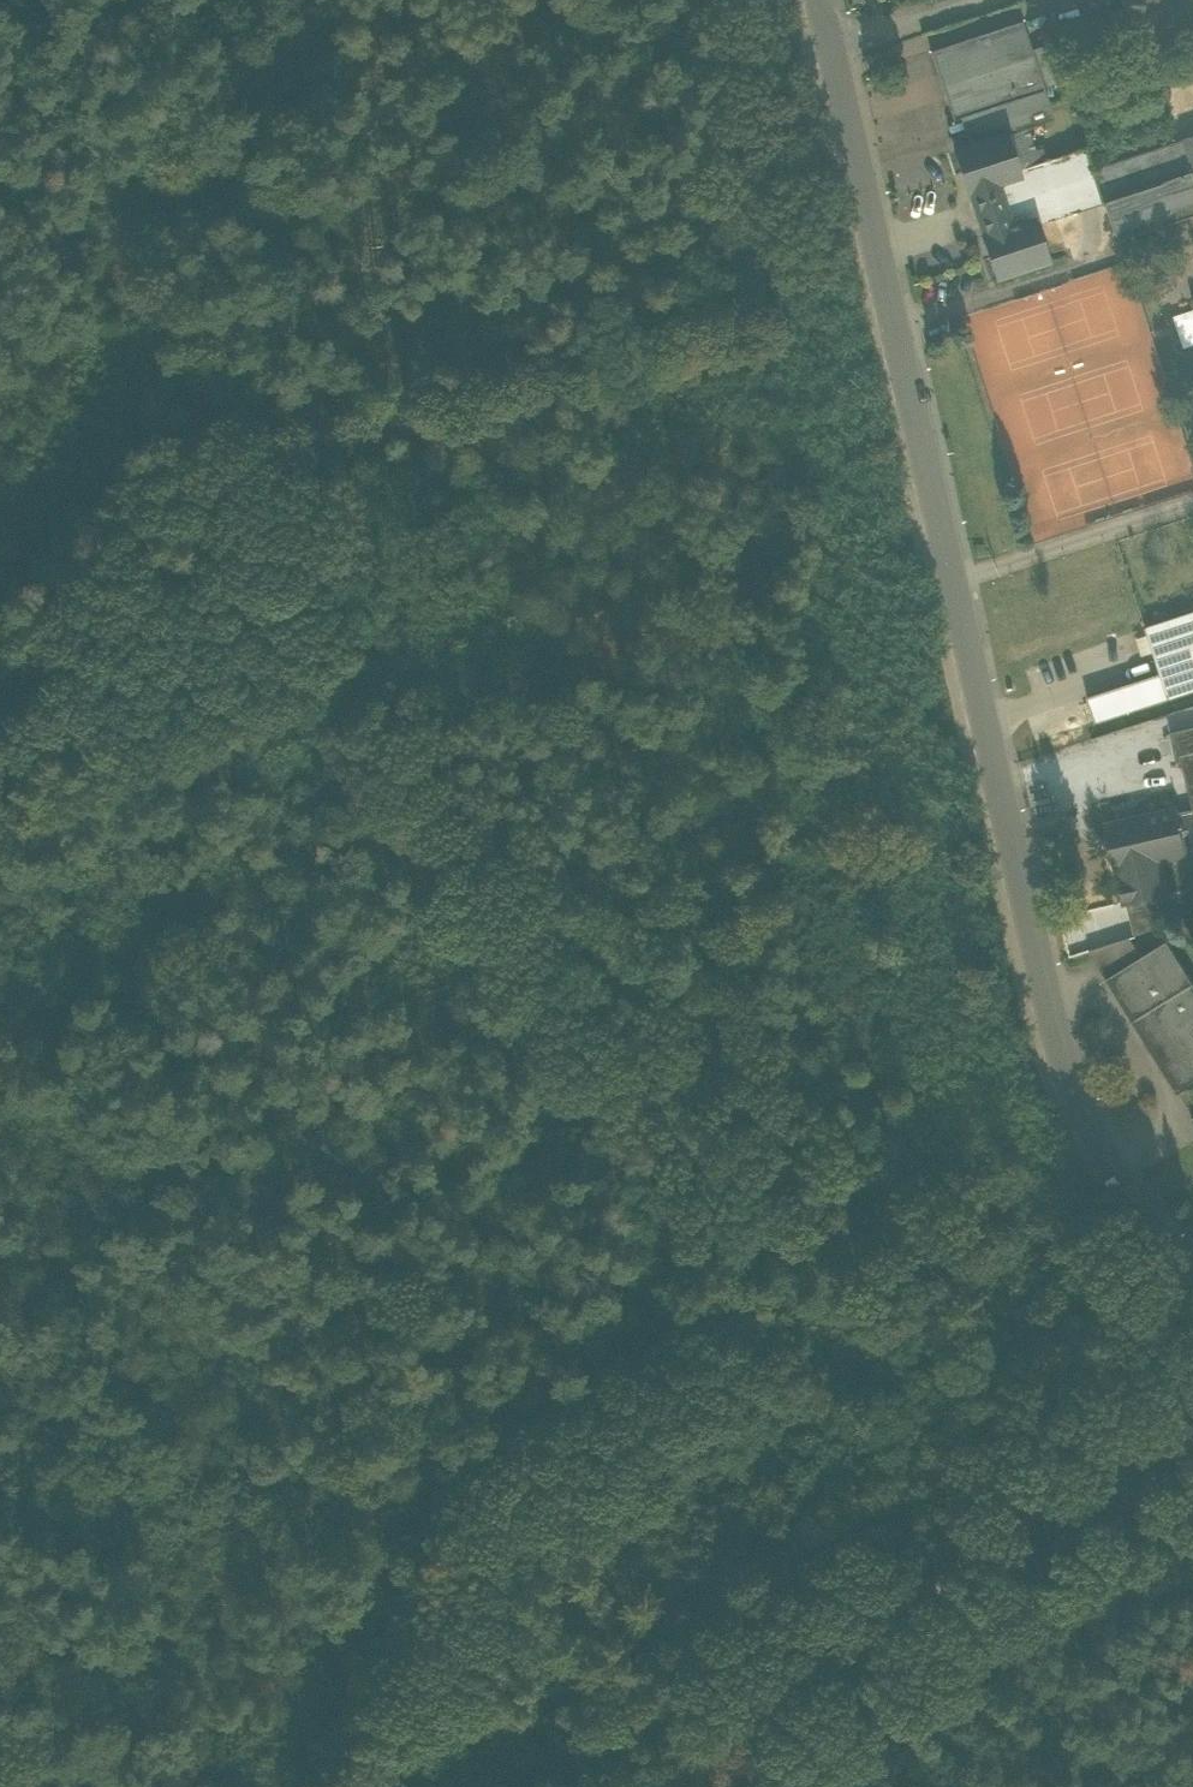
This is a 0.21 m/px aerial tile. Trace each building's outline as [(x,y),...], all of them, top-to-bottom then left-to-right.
[(1129,19),(1157,10),(1167,6),(1172,20),(1165,22),(1163,26),(1169,45),(1192,37),(1192,0),(1123,0),(1129,19)] [(1157,10),(1163,26),(1165,22),(1172,20),(1167,6),(1157,10)] [(930,52),(953,120),(960,118),(967,115),(1045,90),(1022,21),(930,52)] [(967,115),(972,129),(1018,114),(1049,104),(1045,90),(967,115)] [(1018,114),(1023,129),(1054,119),(1049,104),(1018,114)] [(1023,129),(1018,114),(972,129),(977,143),(1005,134),(1006,135),(1023,129)] [(960,118),(965,131),(972,129),(967,115),(960,118)] [(977,143),(972,129),(965,131),(969,145),(977,143)] [(989,257),(996,278),(1047,262),(1035,225),(1034,224),(1012,231),(995,179),(1017,171),(1017,170),(1006,135),(1005,134),(977,143),(969,145),(954,150),(962,172),(966,171),(993,255),(989,257)] [(1184,141),(1192,169),(1192,138),(1184,141)] [(1092,170),(1103,203),(1192,174),(1192,169),(1184,141),(1092,170)] [(1039,224),(1103,203),(1092,170),(1085,148),(1017,170),(1017,171),(995,179),(1012,231),(1034,224),(1035,225),(1039,224)] [(966,171),(962,172),(989,257),(993,255),(966,171)] [(1103,203),(1112,232),(1113,234),(1123,239),(1126,238),(1192,216),(1192,174),(1103,203)] [(1051,260),(1039,224),(1035,225),(1047,262),(1051,260)] [(1113,234),(1112,232),(1110,232),(1110,233),(1120,242),(1127,240),(1126,238),(1123,239),(1113,234)] [(1192,690),(1192,613),(1146,628),(1161,674),(1168,698),(1169,698),(1192,690)] [(1095,722),(1168,698),(1161,674),(1088,697),(1095,722)] [(1182,761),(1181,755),(1192,752),(1192,728),(1171,733),(1178,762),(1182,761)] [(1181,755),(1182,761),(1192,809),(1192,752),(1181,755)] [(1126,903),(1127,903),(1156,896),(1166,894),(1159,860),(1156,847),(1185,840),(1178,809),(1108,825),(1126,903)] [(1180,813),(1183,830),(1192,828),(1192,810),(1180,813)] [(1188,853),(1185,840),(1156,847),(1159,860),(1188,853)] [(1127,903),(1135,935),(1163,926),(1156,896),(1127,903)] [(1094,950),(1110,978),(1144,958),(1131,938),(1094,950)] [(1135,1020),(1192,985),(1192,978),(1172,942),(1144,958),(1110,978),(1135,1020)] [(1135,1020),(1179,1094),(1192,1086),(1192,985),(1135,1020)]
